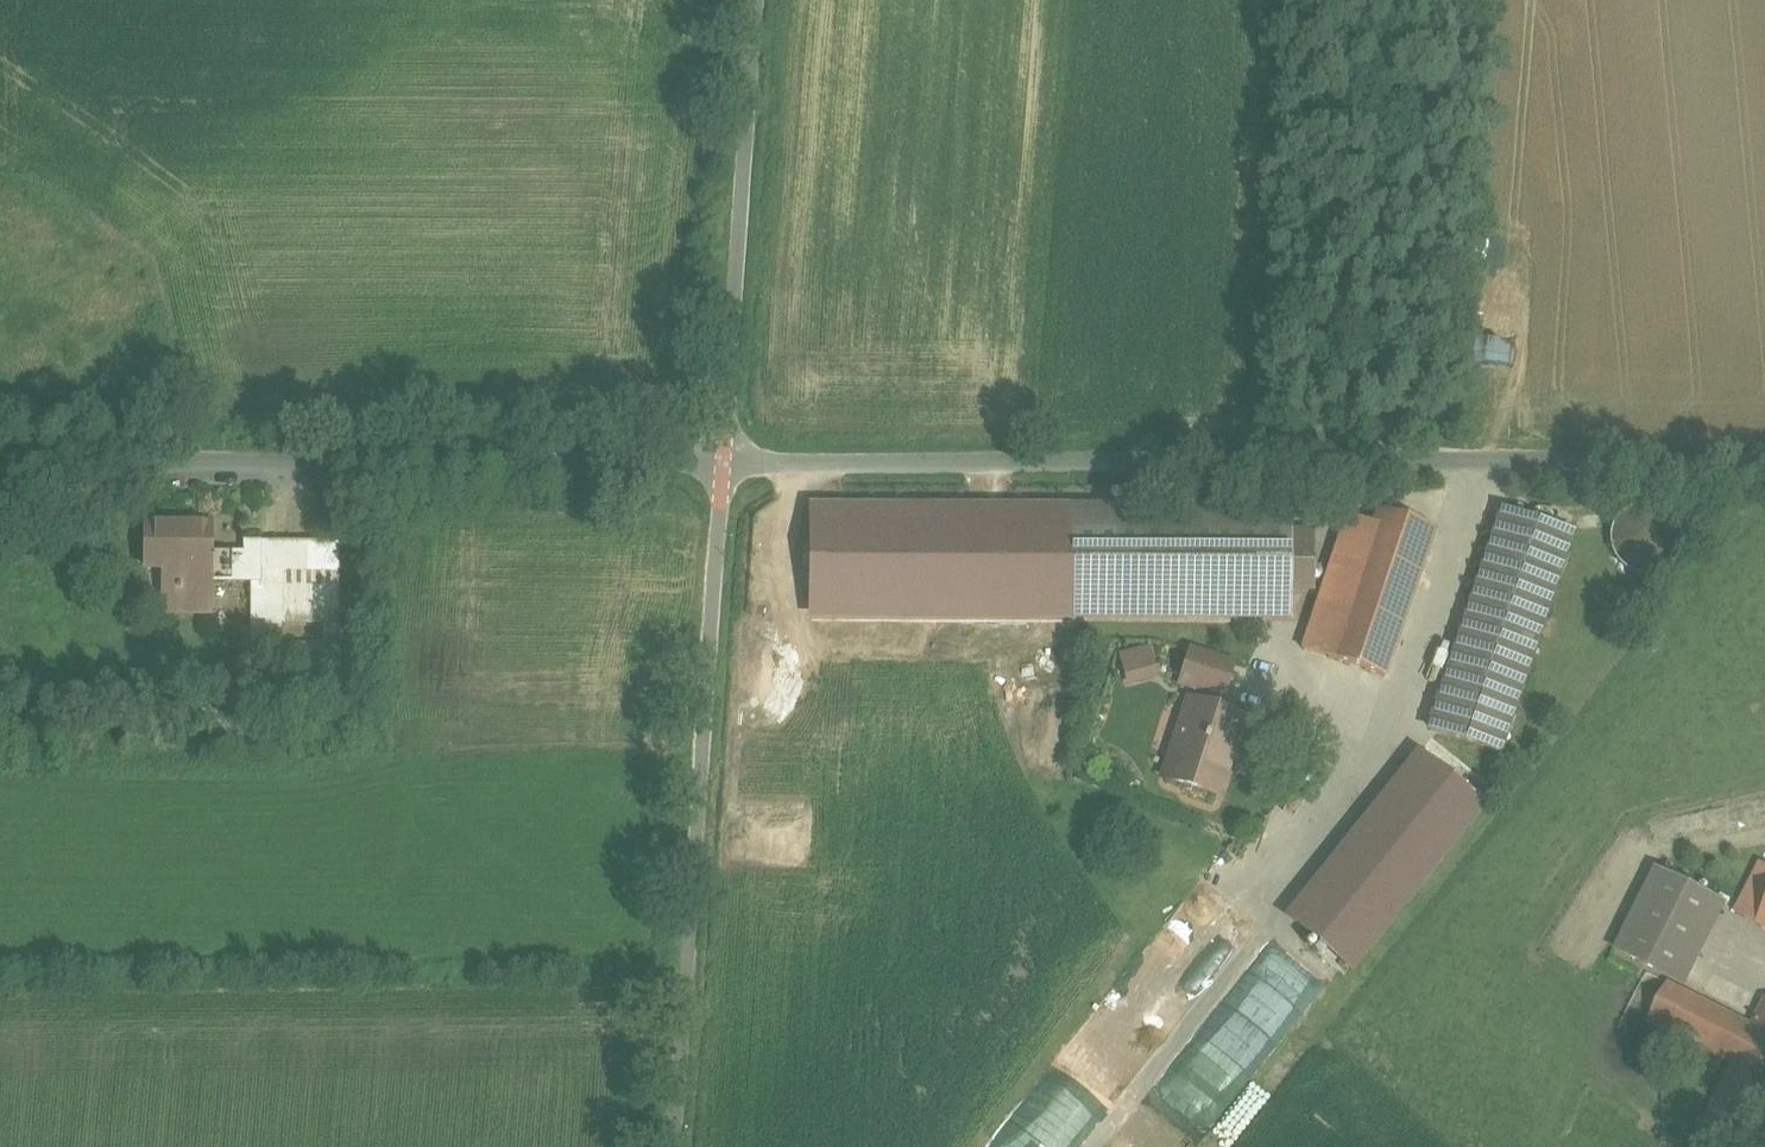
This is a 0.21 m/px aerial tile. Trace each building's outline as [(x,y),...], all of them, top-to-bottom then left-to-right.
[(1639,504),(1632,506),(1628,509),(1624,512),(1620,515),(1617,520),(1614,526),(1613,530),(1612,535),(1612,540),(1612,545),(1613,549),(1614,553),(1617,559),(1621,564),(1625,568),(1630,571),(1634,573),(1640,575),(1649,577),(1659,575),(1665,572),(1670,569),(1675,565),(1678,561),(1681,557),(1683,551),(1684,546),(1685,542),(1685,538),(1685,534),(1684,532),(1684,529),(1682,526),(1680,519),(1676,514),(1672,511),(1667,507),(1662,505),(1657,503),(1651,502),(1646,503),(1639,504)] [(1289,509),(821,513),(822,605),(1290,602),(1290,589),(1313,589),(1312,535),(1290,535),(1289,509)] [(1504,511),(1432,729),(1501,752),(1573,534),(1504,511)] [(1376,526),(1339,637),(1322,631),(1316,652),(1333,657),(1332,659),(1386,677),(1435,530),(1381,512),(1376,526)] [(1376,526),(1346,516),(1309,627),(1322,631),(1339,637),(1376,526)] [(211,526),(149,526),(149,569),(167,569),(167,613),(211,613),(211,580),(226,580),(226,553),(211,553),(211,526)] [(246,553),(226,553),(226,580),(255,580),(256,580),(262,580),(262,572),(262,543),(246,543),(246,553)] [(308,543),(262,543),(262,572),(308,572),(308,558),(308,543)] [(342,544),(308,543),(308,558),(327,559),(342,559),(342,544)] [(308,558),(308,572),(262,572),(262,580),(262,587),(281,587),(281,613),(327,614),(327,559),(308,558)] [(281,587),(262,587),(262,580),(256,580),(255,580),(255,656),(342,657),(342,559),(327,559),(327,614),(327,635),(327,645),(281,645),(281,613),(281,587)] [(327,614),(281,613),(281,634),(327,635),(327,614)] [(327,635),(281,634),(281,645),(327,645),(327,635)] [(1150,650),(1120,659),(1128,685),(1158,677),(1150,650)] [(1235,665),(1194,652),(1184,684),(1197,688),(1222,696),(1225,697),(1235,665)] [(1222,696),(1197,688),(1193,703),(1192,703),(1168,777),(1222,795),(1247,720),(1218,711),(1222,696)] [(1431,754),(1293,923),(1353,971),(1490,802),(1431,754)] [(1740,914),(1761,923),(1764,914),(1764,863),(1740,914)] [(1725,905),(1660,872),(1634,924),(1699,957),(1725,905)] [(1699,957),(1634,924),(1620,951),(1686,984),(1699,957)] [(1757,1027),(1671,984),(1651,1022),(1738,1065),(1757,1027)] [(1738,1065),(1706,1130),(1722,1138),(1726,1130),(1758,1146),(1764,1132),(1764,1012),(1738,1065)] [(1146,1057),(1092,1016),(1053,1066),(1054,1086),(1064,1086),(1065,1087),(1028,1134),(1029,1146),(1077,1146),(1146,1057)] [(1145,1134),(1137,1146),(1168,1146),(1145,1134)]
